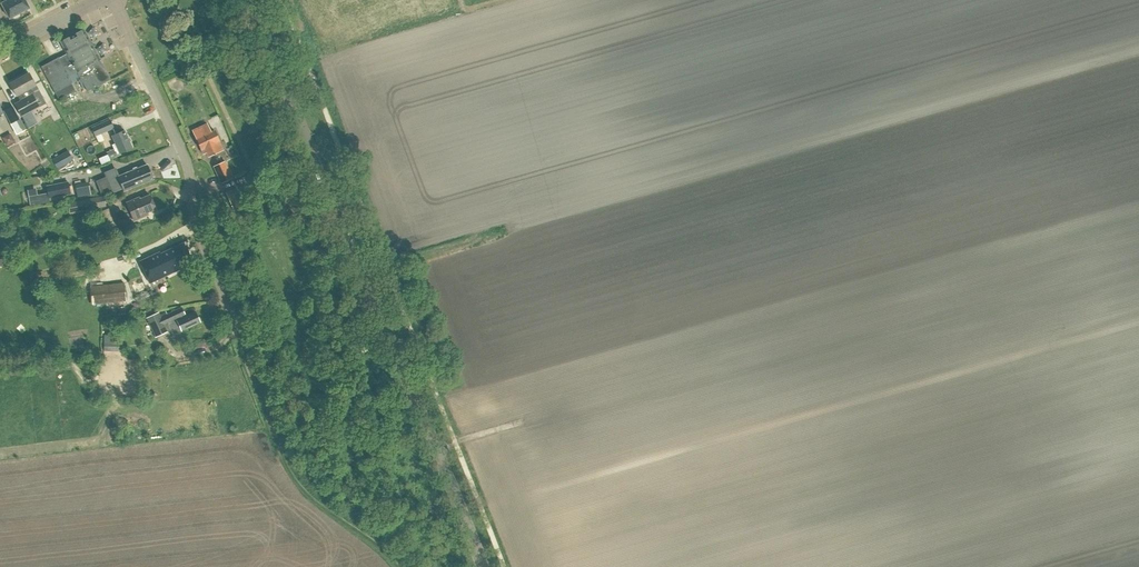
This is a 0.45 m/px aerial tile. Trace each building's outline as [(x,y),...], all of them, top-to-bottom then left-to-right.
[(9,18),(29,8),(25,0),(0,0),(0,1),(1,3),(9,18)] [(100,59),(84,29),(61,42),(67,53),(41,66),(55,92),(73,83),(69,76),(76,72),(86,91),(111,78),(101,60),(100,60),(100,59)] [(16,96),(17,95),(21,101),(15,104),(22,116),(45,104),(36,85),(42,82),(36,70),(10,84),(16,96)] [(12,106),(4,110),(11,123),(11,122),(18,119),(12,106)] [(18,119),(11,122),(18,134),(27,129),(21,117),(18,119)] [(107,153),(110,159),(121,154),(120,153),(132,148),(124,131),(115,135),(113,128),(109,120),(91,128),(95,136),(112,129),(115,135),(112,136),(117,148),(107,153)] [(192,130),(202,154),(206,152),(208,156),(220,150),(216,142),(219,140),(214,130),(210,132),(209,130),(207,124),(192,130)] [(68,151),(52,160),(57,169),(73,160),(68,151)] [(214,167),(221,183),(232,178),(225,162),(214,167)] [(106,178),(97,182),(101,194),(111,190),(113,193),(123,189),(127,187),(128,190),(153,179),(152,177),(153,175),(152,172),(150,172),(147,165),(138,169),(136,168),(133,169),(132,171),(118,177),(115,169),(105,174),(106,178)] [(68,182),(46,186),(47,193),(48,198),(70,194),(68,182)] [(47,193),(28,196),(30,205),(49,202),(48,198),(47,193)] [(144,214),(156,209),(149,195),(140,199),(139,197),(126,203),(134,221),(145,216),(144,214)] [(161,254),(160,252),(140,261),(150,283),(183,267),(182,265),(193,260),(185,242),(161,254)] [(89,285),(91,304),(125,302),(124,282),(89,285)] [(158,313),(147,318),(156,338),(168,333),(164,324),(167,323),(173,337),(183,332),(182,330),(200,322),(195,312),(189,314),(185,306),(160,317),(158,313)] [(103,351),(121,352),(121,342),(112,342),(112,336),(103,336),(103,351)]
